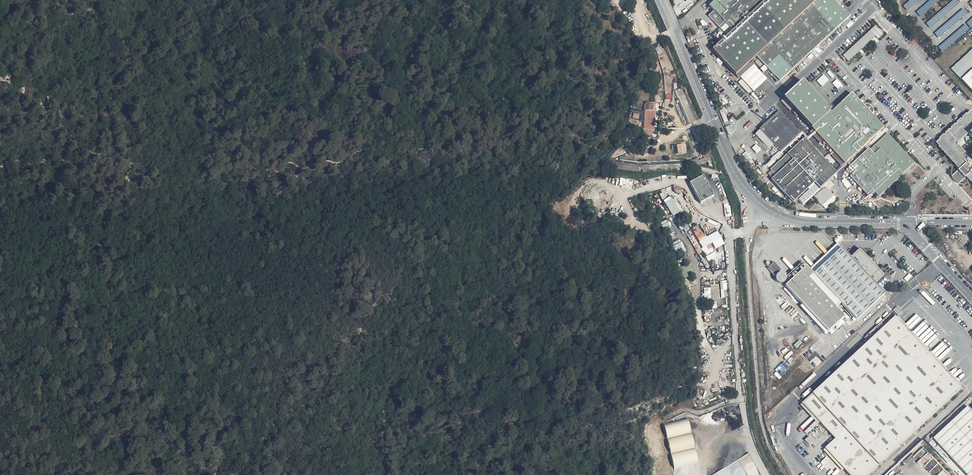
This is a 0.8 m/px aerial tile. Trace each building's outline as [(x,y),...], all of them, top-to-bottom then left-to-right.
[(764,0),(713,0),(708,5),(713,11),(708,15),(720,29),(711,35),(718,42),(764,0)] [(819,0),(764,0),(718,42),(711,48),(734,73),(739,77),(740,76),(819,0)] [(835,0),(819,0),(740,76),(742,79),(738,82),(748,93),(751,90),(754,92),(767,79),(759,70),(760,69),(763,73),(766,70),(777,82),(850,15),(846,9),(844,11),(835,0)] [(903,6),(908,11),(920,0),(910,0),(903,6)] [(916,12),(920,17),(940,0),(930,0),(916,12)] [(925,23),(930,28),(959,3),(957,0),(952,0),(925,23)] [(963,8),(934,33),(939,38),(968,13),(963,8)] [(965,24),(938,48),(942,53),(969,29),(965,24)] [(876,25),(843,55),(848,61),(871,40),(876,43),(879,41),(878,39),(883,34),(876,25)] [(951,69),(971,92),(971,50),(951,69)] [(864,105),(851,92),(831,111),(830,110),(828,108),(807,85),(801,79),(782,96),(811,128),(843,162),(883,127),(871,114),(873,113),(873,109),(868,104),(865,104),(864,105)] [(829,96),(841,86),(836,81),(824,91),(829,96)] [(675,90),(680,103),(687,101),(684,94),(681,87),(675,90)] [(644,104),(645,102),(644,101),(643,128),(655,129),(656,105),(644,104)] [(688,104),(687,101),(680,103),(688,124),(695,121),(688,104)] [(800,133),(779,110),(759,128),(754,134),(768,149),(773,144),(780,151),(800,133)] [(971,110),(962,117),(935,142),(959,168),(951,176),(953,180),(959,184),(966,177),(971,183),(971,112),(971,110)] [(751,121),(744,126),(747,129),(753,124),(751,121)] [(700,133),(697,135),(705,158),(708,156),(700,133)] [(915,162),(887,133),(870,149),(868,148),(850,165),(855,171),(850,176),(868,197),(874,192),(879,196),(915,162)] [(803,204),(806,200),(834,174),(837,172),(805,138),(802,141),(802,140),(770,169),(775,175),(771,179),(793,203),(797,198),(803,204)] [(685,142),(677,143),(678,153),(686,152),(685,142)] [(707,162),(705,158),(679,166),(650,166),(649,170),(684,169),(707,162)] [(531,178),(530,171),(522,172),(524,180),(531,178)] [(702,175),(689,182),(700,203),(713,196),(702,175)] [(634,182),(626,180),(624,186),(633,188),(634,182)] [(825,209),(836,200),(837,199),(827,188),(824,188),(813,198),(825,209)] [(669,196),(662,200),(672,216),(679,212),(669,196)] [(698,228),(694,230),(703,247),(710,243),(712,243),(716,250),(725,244),(719,234),(717,230),(707,236),(706,235),(704,237),(702,233),(701,233),(698,228)] [(682,242),(673,246),(677,254),(686,250),(682,242)] [(703,247),(701,248),(708,261),(717,257),(710,243),(703,247)] [(867,253),(859,246),(849,255),(840,246),(812,273),(805,265),(784,285),(827,331),(843,315),(835,306),(839,302),(855,319),(883,293),(875,284),(885,274),(875,262),(867,253)] [(891,313),(866,334),(870,338),(802,403),(835,439),(825,448),(850,474),(868,474),(962,388),(891,313)] [(969,406),(932,438),(967,474),(971,474),(971,409),(969,406)] [(698,463),(689,417),(665,422),(675,474),(681,474),(692,473),(690,465),(698,463)] [(710,474),(758,474),(758,473),(760,472),(750,454),(710,474)]
